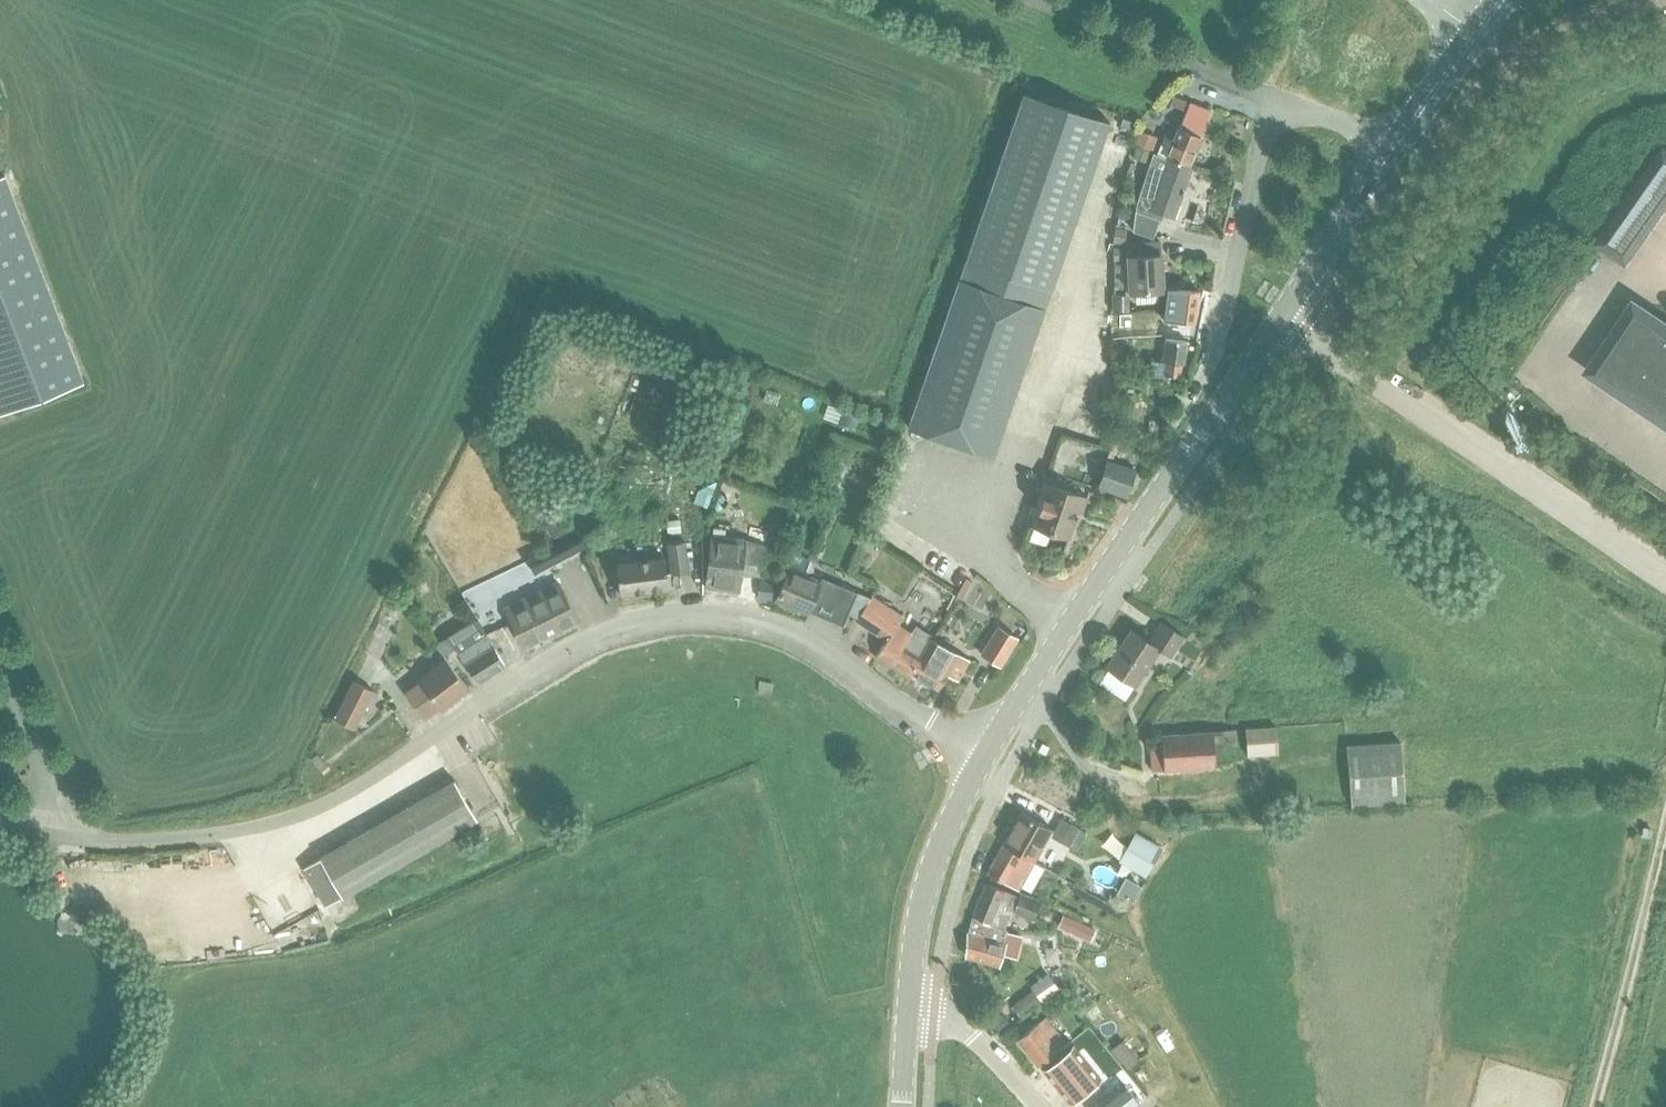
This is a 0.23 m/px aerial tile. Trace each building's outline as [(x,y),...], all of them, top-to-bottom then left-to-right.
[(908,426),(992,455),(1109,119),(1025,91),(908,426)] [(1190,102),(1167,157),(1187,165),(1210,110),(1190,102)] [(1137,130),(1133,142),(1153,149),(1157,136),(1137,130)] [(1151,149),(1137,144),(1133,155),(1147,160),(1151,149)] [(1600,241),(1626,259),(1665,201),(1665,152),(1664,150),(1600,241)] [(1187,165),(1167,157),(1153,152),(1147,167),(1136,203),(1132,229),(1134,230),(1152,237),(1159,218),(1161,213),(1164,213),(1172,216),(1190,166),(1187,165)] [(0,413),(83,381),(4,174),(0,176),(0,412),(0,413)] [(1128,229),(1116,226),(1113,242),(1124,244),(1128,229)] [(1125,242),(1127,291),(1159,290),(1158,241),(1125,242)] [(1109,259),(1121,259),(1121,246),(1109,246),(1109,259)] [(1163,318),(1194,322),(1198,291),(1178,289),(1179,290),(1167,289),(1163,318)] [(1665,422),(1665,325),(1634,303),(1589,371),(1665,422)] [(1152,372),(1179,375),(1180,363),(1183,364),(1186,341),(1165,339),(1161,366),(1153,365),(1152,372)] [(842,410),(838,423),(855,429),(859,416),(842,410)] [(483,468),(484,455),(470,454),(470,468),(483,468)] [(1137,469),(1107,459),(1098,484),(1128,494),(1137,469)] [(715,481),(698,481),(699,498),(715,497),(715,481)] [(1081,512),(1087,496),(1048,482),(1032,526),(1068,538),(1077,511),(1081,512)] [(580,534),(534,555),(540,569),(587,548),(580,534)] [(761,575),(765,547),(743,540),(711,536),(705,586),(739,590),(741,571),(748,572),(748,573),(761,575)] [(668,542),(673,572),(689,569),(684,540),(668,542)] [(615,562),(619,593),(668,586),(663,555),(615,562)] [(807,613),(808,611),(843,625),(857,592),(821,577),(820,580),(789,567),(775,600),(807,613)] [(967,571),(962,592),(973,595),(978,574),(967,571)] [(760,579),(758,599),(772,600),(774,581),(760,579)] [(541,589),(505,606),(524,645),(576,620),(561,589),(545,597),(541,589)] [(908,675),(910,672),(930,639),(934,632),(916,621),(911,629),(896,621),(901,612),(870,594),(855,619),(886,638),(875,655),(908,675)] [(435,644),(446,658),(458,651),(476,681),(505,663),(486,633),(485,634),(476,619),(435,644)] [(1171,656),(1184,636),(1160,621),(1148,640),(1130,628),(1106,666),(1135,685),(1159,648),(1171,656)] [(979,652),(998,665),(1016,637),(997,625),(979,652)] [(930,639),(910,672),(937,688),(946,673),(956,679),(967,661),(930,639)] [(468,688),(446,658),(418,679),(419,681),(404,692),(424,719),(439,707),(440,709),(468,688)] [(353,680),(334,718),(354,728),(373,690),(353,680)] [(1277,753),(1277,749),(1276,727),(1245,729),(1247,756),(1277,753)] [(1236,729),(1212,731),(1161,734),(1161,742),(1150,743),(1152,770),(1215,766),(1214,748),(1237,746),(1236,729)] [(1346,745),(1351,804),(1404,800),(1400,741),(1346,745)] [(303,867),(325,905),(476,818),(454,780),(303,867)] [(1021,811),(1003,843),(1033,859),(1051,828),(1045,825),(1021,811)] [(1051,836),(1070,846),(1079,827),(1061,818),(1051,836)] [(1033,859),(1003,843),(986,872),(1017,888),(1033,859)] [(1159,850),(1146,843),(1133,866),(1146,873),(1159,850)] [(986,883),(972,915),(972,916),(967,933),(966,955),(998,964),(1003,944),(1002,944),(1007,929),(998,926),(1003,914),(1006,915),(1014,895),(986,883)] [(1012,911),(1033,919),(1040,901),(1020,892),(1012,911)] [(1094,928),(1064,915),(1059,925),(1090,938),(1094,928)] [(1083,1003),(1101,995),(1093,975),(1075,983),(1083,1003)] [(1011,1004),(995,1017),(1005,1030),(1021,1017),(1021,1016),(1042,1000),(1034,988),(1012,1005),(1011,1004)] [(1109,1001),(1102,1019),(1119,1025),(1126,1008),(1109,1001)] [(1018,1038),(1039,1064),(1066,1043),(1053,1027),(1045,1016),(1018,1038)] [(1066,1043),(1039,1064),(1038,1065),(1058,1089),(1063,1085),(1073,1097),(1094,1080),(1079,1061),(1081,1058),(1074,1050),(1082,1044),(1076,1036),(1066,1043)] [(1091,1106),(1127,1106),(1138,1098),(1124,1080),(1091,1106)]
